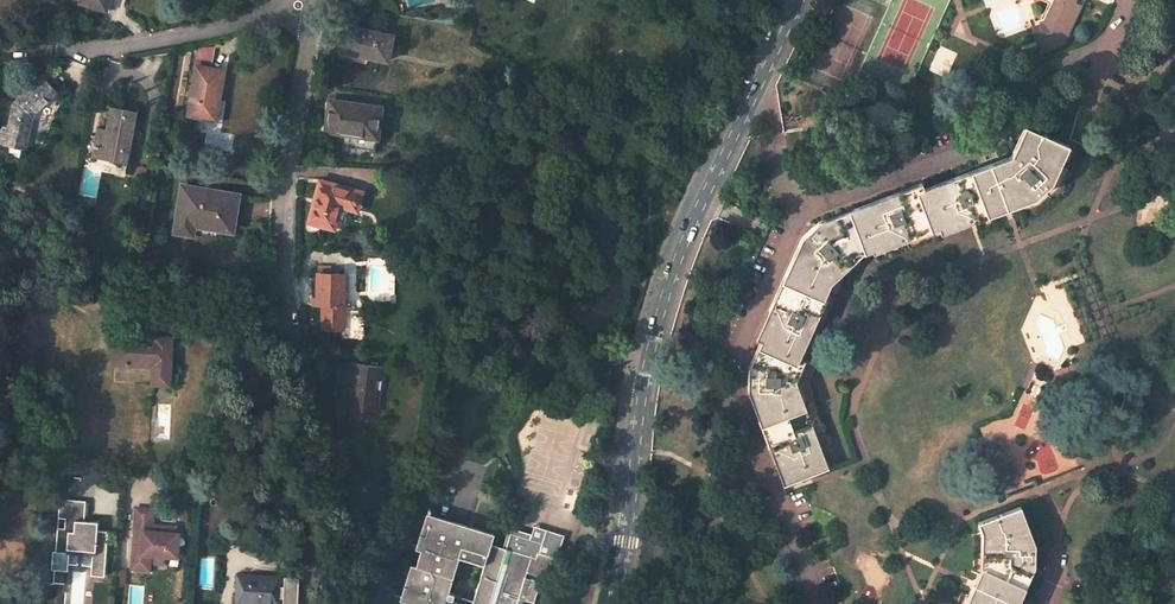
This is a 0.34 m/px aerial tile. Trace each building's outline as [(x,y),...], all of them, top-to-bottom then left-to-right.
[(109,0),(81,0),(80,5),(105,13),(109,0)] [(1052,5),(1047,17),(1045,22),(1038,25),(1042,36),(1046,37),(1048,42),(1042,44),(1045,51),(1061,46),(1080,8),(1073,4),(1075,0),(1041,0),(1052,5)] [(1031,28),(1040,53),(1045,51),(1042,44),(1048,42),(1046,37),(1042,36),(1038,25),(1031,28)] [(385,63),(392,38),(347,28),(341,54),(385,63)] [(206,49),(204,58),(213,59),(214,49),(206,49)] [(202,69),(211,70),(213,59),(204,58),(202,69)] [(196,67),(189,114),(199,115),(213,118),(216,100),(221,71),(211,70),(202,69),(196,67)] [(25,147),(31,119),(34,114),(55,93),(42,78),(14,104),(8,131),(3,130),(1,143),(25,147)] [(223,120),(226,102),(216,100),(213,118),(223,120)] [(373,151),(379,110),(328,103),(324,131),(352,135),(350,148),(373,151)] [(93,156),(119,161),(123,143),(130,144),(135,114),(111,109),(106,131),(105,138),(96,136),(93,156)] [(495,122),(485,116),(478,126),(488,133),(495,122)] [(892,244),(918,235),(917,232),(937,225),(940,231),(1033,197),(1049,183),(1057,165),(1051,162),(1061,141),(1027,126),(1014,156),(997,162),(935,186),(924,190),(922,185),(877,202),(819,224),(803,239),(795,257),(777,296),(768,317),(772,320),(762,341),(763,342),(752,367),(752,391),(774,451),(778,463),(783,461),(790,482),(826,469),(793,381),(803,360),(798,356),(826,293),(823,292),(831,274),(832,274),(852,252),(852,251),(869,245),(871,250),(891,242),(892,244)] [(105,138),(106,131),(97,130),(96,136),(105,138)] [(1057,165),(1067,144),(1061,141),(1051,162),(1057,165)] [(123,143),(119,161),(127,162),(130,144),(123,143)] [(158,150),(159,148),(151,147),(149,159),(157,160),(157,157),(158,150)] [(166,159),(167,151),(158,150),(157,157),(166,159)] [(320,183),(311,221),(333,227),(340,205),(355,209),(360,193),(320,183)] [(195,221),(218,225),(217,229),(233,231),(234,225),(230,224),(231,214),(235,215),(238,198),(226,195),(227,193),(200,189),(200,192),(183,189),(177,232),(192,234),(195,221)] [(342,312),(343,276),(317,275),(317,300),(317,307),(321,307),(321,328),(342,329),(342,312)] [(171,338),(190,339),(191,316),(173,315),(171,338)] [(169,385),(171,338),(153,336),(153,339),(153,344),(141,343),(141,339),(116,338),(115,365),(139,366),(139,362),(152,363),(152,368),(152,384),(169,385)] [(384,366),(338,361),(336,379),(352,381),(349,408),(374,412),(378,380),(383,380),(384,366)] [(378,380),(374,412),(378,412),(383,380),(378,380)] [(790,482),(783,461),(778,463),(786,483),(790,482)] [(104,577),(108,532),(98,531),(98,523),(85,521),(87,501),(60,499),(56,552),(69,553),(70,549),(93,551),(93,555),(91,576),(104,577)] [(1031,567),(1032,546),(1018,507),(983,521),(990,539),(989,539),(989,563),(991,564),(973,603),(968,602),(967,603),(1015,603),(1031,567)] [(176,534),(176,527),(161,526),(160,528),(155,527),(155,526),(153,526),(154,510),(151,510),(151,511),(137,510),(133,557),(134,557),(133,570),(142,571),(142,569),(150,569),(151,556),(177,558),(178,547),(178,546),(178,545),(177,544),(176,543),(175,543),(176,534)] [(524,599),(533,602),(539,581),(525,577),(527,571),(501,563),(506,548),(491,543),(493,533),(451,520),(448,530),(439,527),(441,517),(426,513),(416,548),(420,549),(415,565),(411,564),(400,599),(405,600),(403,603),(522,603),(524,599)] [(451,520),(441,517),(439,527),(448,530),(451,520)] [(507,543),(506,548),(501,563),(527,571),(547,577),(553,557),(537,552),(536,557),(521,552),(526,533),(507,543)] [(54,584),(55,570),(47,569),(46,583),(54,584)] [(124,585),(126,572),(118,572),(117,584),(124,585)] [(278,578),(237,574),(236,603),(238,603),(277,603),(278,578)] [(286,603),(303,603),(303,577),(286,577),(286,603)]
